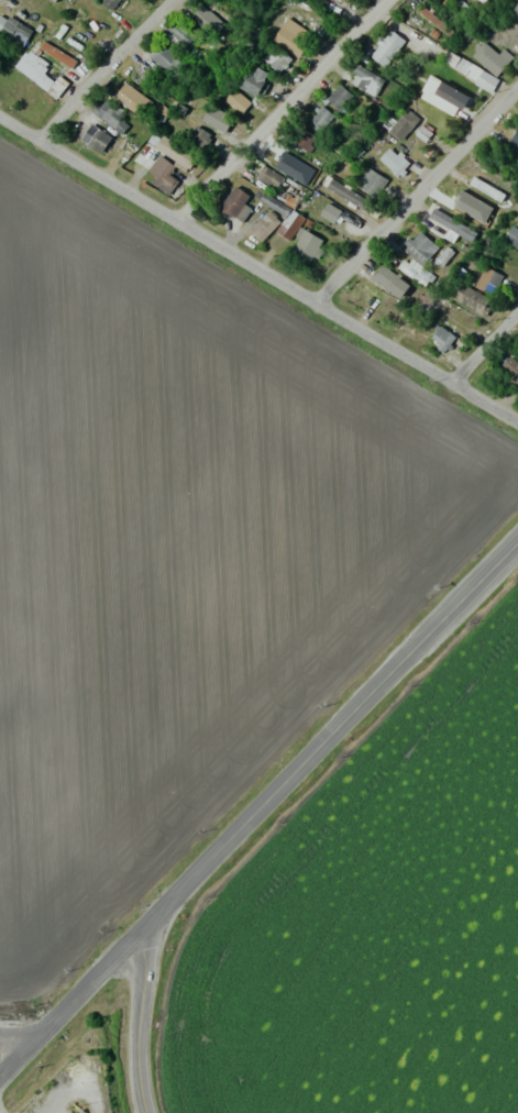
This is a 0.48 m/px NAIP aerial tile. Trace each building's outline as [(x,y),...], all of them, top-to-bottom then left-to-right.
[(102,3),(111,10),(118,0),(105,0),(102,3)] [(222,26),(199,0),(187,10),(211,37),(222,26)] [(510,15),(517,20),(517,2),(510,15)] [(32,31),(10,16),(0,31),(0,33),(22,47),(32,31)] [(291,49),(305,35),(291,20),(277,34),(291,49)] [(186,45),(192,37),(175,23),(169,31),(186,45)] [(386,68),(404,39),(388,28),(370,57),(386,68)] [(438,45),(422,36),(416,45),(432,55),(438,45)] [(77,59),(43,39),(38,47),(72,68),(77,59)] [(495,54),(485,42),(473,52),(493,76),(513,59),(503,48),(495,54)] [(186,65),(160,43),(149,56),(175,78),(186,65)] [(68,82),(58,75),(54,83),(43,76),(50,65),(28,50),(15,69),(58,97),(68,82)] [(444,61),(476,80),(481,71),(449,52),(444,61)] [(268,72),(249,63),(238,88),(257,97),(268,72)] [(384,80),(357,64),(348,80),(375,96),(384,80)] [(454,118),(468,99),(434,75),(420,94),(454,118)] [(128,108),(141,95),(122,79),(110,92),(128,108)] [(353,97),(340,84),(326,98),(340,111),(353,97)] [(249,102),(233,90),(227,98),(242,110),(249,102)] [(332,117),(318,104),(305,120),(319,132),(332,117)] [(225,131),(231,120),(206,109),(201,120),(225,131)] [(400,141),(420,120),(407,109),(388,130),(400,141)] [(111,137),(90,124),(80,140),(101,153),(111,137)] [(210,134),(195,126),(188,142),(203,149),(210,134)] [(308,150),(316,137),(299,127),(291,140),(308,150)] [(517,127),(509,142),(517,147),(517,128),(517,127)] [(189,168),(197,156),(163,135),(155,147),(189,168)] [(406,165),(388,143),(376,152),(394,175),(406,165)] [(268,162),(287,177),(298,164),(279,149),(268,162)] [(168,174),(174,167),(161,155),(145,173),(169,193),(178,182),(168,174)] [(275,189),(282,177),(265,167),(258,179),(275,189)] [(375,198),(387,180),(368,167),(356,186),(375,198)] [(507,195),(481,176),(475,185),(501,203),(507,195)] [(372,203),(330,180),(326,188),(368,210),(372,203)] [(250,208),(243,204),(249,196),(235,186),(220,208),(241,222),(250,208)] [(469,222),(481,203),(457,189),(446,208),(469,222)] [(322,214),(332,225),(342,215),(331,204),(322,214)] [(249,230),(260,241),(280,221),(268,210),(249,230)] [(517,249),(517,228),(512,225),(503,239),(517,249)] [(311,263),(323,237),(302,227),(290,254),(311,263)] [(403,248),(419,262),(411,270),(423,281),(429,275),(420,267),(438,247),(419,230),(403,248)] [(435,260),(444,266),(454,251),(445,246),(435,260)] [(399,299),(410,286),(381,263),(370,277),(399,299)] [(492,296),(503,276),(485,265),(473,284),(492,296)] [(492,309),(486,306),(490,299),(464,285),(455,303),(487,319),(492,309)] [(445,352),(455,337),(438,325),(427,340),(445,352)] [(512,355),(501,364),(517,384),(517,362),(512,355)]
